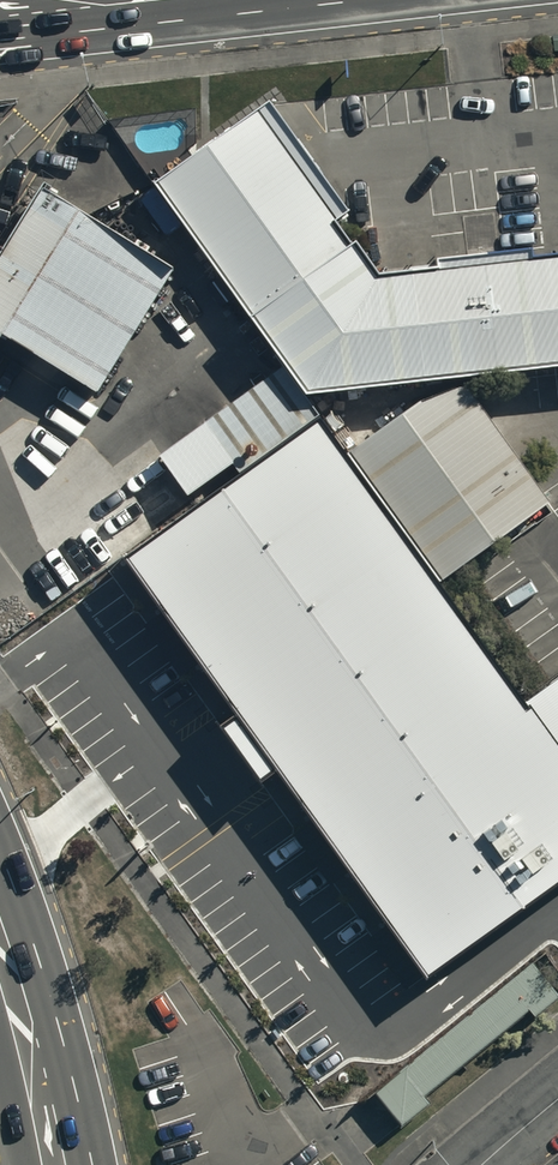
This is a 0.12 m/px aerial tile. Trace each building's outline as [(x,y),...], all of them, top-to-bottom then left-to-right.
[(361,272),(324,218),(334,211),(260,103),(151,178),(298,389),(557,363),(557,249),(361,272)] [(0,244),(0,339),(96,397),(175,267),(37,183),(0,244)] [(295,426),(259,377),(201,420),(237,468),(295,426)] [(436,380),(342,447),(433,573),(543,494),(458,377),(436,380)] [(315,415),(120,557),(240,721),(224,733),(268,795),(285,783),(430,981),(557,888),(557,676),(524,701),(315,415)] [(196,429),(163,452),(196,498),(229,475),(196,429)] [(530,955),(372,1085),(400,1118),(428,1094),(422,1087),(526,1002),(532,1010),(557,989),(530,955)]
